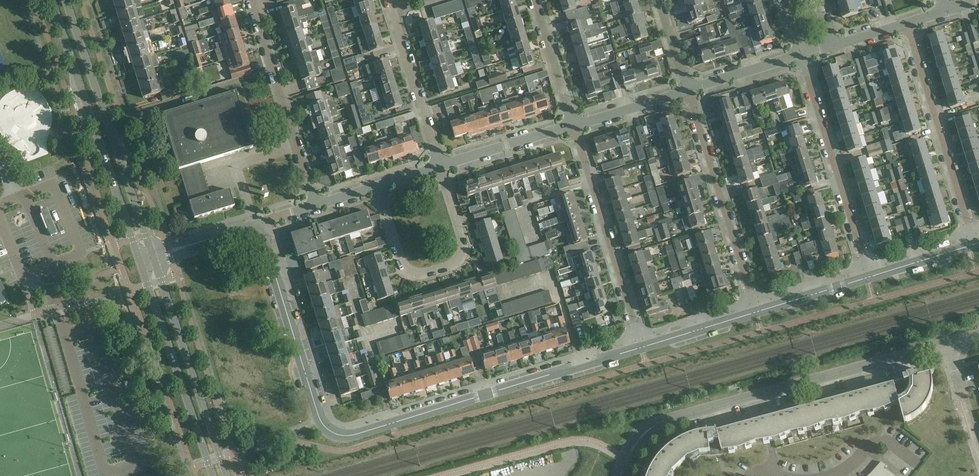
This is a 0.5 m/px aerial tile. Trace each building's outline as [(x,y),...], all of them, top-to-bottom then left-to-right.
[(134,10),(141,8),(138,0),(123,0),(113,3),(117,15),(134,10)] [(184,8),(182,0),(175,0),(178,10),(184,8)] [(215,6),(198,11),(200,16),(211,12),(211,13),(230,7),(228,0),(213,0),(215,6)] [(318,13),(317,10),(313,11),(313,8),(302,11),(301,6),(302,6),(303,3),(302,0),(296,0),(282,4),(284,10),(280,12),(283,23),(318,13)] [(458,13),(464,11),(460,0),(459,0),(454,2),(458,13)] [(470,0),(464,0),(467,10),(473,8),(470,0)] [(473,8),(478,6),(476,0),(470,0),(473,8)] [(516,7),(514,0),(498,0),(501,12),(516,7)] [(560,1),(564,13),(565,12),(567,19),(588,13),(587,7),(577,10),(574,3),(582,0),(563,0),(560,1)] [(622,1),(610,5),(612,10),(637,3),(636,0),(622,0),(622,1)] [(714,4),(712,0),(708,0),(699,3),(698,0),(686,0),(684,1),(688,12),(714,4)] [(747,3),(741,5),(726,9),(728,15),(733,13),(734,14),(762,5),(760,0),(746,0),(747,3)] [(369,2),(354,7),(358,18),(372,14),(369,2)] [(449,3),(452,15),(458,13),(454,2),(449,3)] [(854,2),(840,6),(843,18),(858,14),(854,2)] [(443,5),(446,16),(452,15),(449,3),(443,5)] [(640,14),(637,3),(612,10),(614,16),(621,14),(620,13),(625,12),(628,18),(642,14),(640,14)] [(714,4),(688,12),(689,16),(686,17),(688,25),(692,24),(705,20),(703,14),(715,10),(714,4)] [(437,7),(441,18),(446,16),(443,5),(437,7)] [(752,20),(765,16),(762,5),(734,14),(735,19),(738,18),(750,15),(752,20)] [(230,7),(211,13),(213,19),(198,24),(200,29),(220,22),(234,18),(230,7)] [(441,18),(437,7),(431,9),(435,20),(441,18)] [(516,7),(501,12),(505,23),(519,19),(516,7)] [(120,27),(138,21),(134,10),(117,15),(120,27)] [(287,35),(301,30),(304,29),(302,24),(319,18),(318,13),(283,23),(287,35)] [(571,39),(606,28),(604,22),(597,24),(588,27),(586,21),(591,20),(588,13),(567,19),(569,26),(568,27),(571,39)] [(372,14),(358,18),(362,30),(376,25),(372,14)] [(642,14),(628,18),(629,24),(624,26),(617,28),(611,30),(612,36),(619,34),(644,26),(642,21),(644,20),(645,19),(643,14),(642,14)] [(708,23),(717,21),(715,15),(707,18),(708,23)] [(754,27),(749,29),(748,28),(741,30),(742,30),(737,32),(739,37),(769,28),(765,16),(752,20),(754,27)] [(461,25),(468,23),(466,17),(460,18),(461,25)] [(224,34),(237,30),(234,18),(220,22),(224,34)] [(608,26),(616,24),(614,18),(606,20),(608,26)] [(519,19),(505,23),(508,35),(523,30),(519,19)] [(124,39),(142,34),(147,32),(143,20),(138,21),(120,27),(124,39)] [(432,21),(425,23),(424,20),(414,24),(417,34),(420,33),(422,37),(443,30),(442,25),(434,28),(432,21)] [(976,36),(978,36),(978,33),(978,29),(975,31),(973,24),(968,26),(971,38),(976,36)] [(376,25),(362,30),(364,37),(356,39),(358,44),(380,37),(376,25)] [(474,34),(480,32),(478,25),(472,27),(474,34)] [(628,37),(633,35),(635,41),(648,37),(644,26),(619,34),(621,39),(628,37)] [(465,36),(471,34),(469,28),(463,30),(465,36)] [(575,50),(588,46),(586,40),(599,36),(608,33),(606,28),(571,39),(575,50)] [(769,28),(739,37),(743,49),(754,45),(754,48),(760,46),(760,43),(772,40),(772,39),(775,38),(773,31),(770,32),(769,28)] [(237,30),(224,34),(220,36),(222,42),(215,44),(217,50),(222,48),(228,47),(241,42),(237,30)] [(301,30),(287,35),(290,46),(310,40),(309,36),(303,37),(301,30)] [(425,49),(447,42),(443,30),(422,37),(425,49)] [(523,30),(508,35),(512,46),(527,42),(523,30)] [(449,42),(458,38),(455,33),(447,37),(449,42)] [(128,51),(145,45),(142,34),(124,39),(128,51)] [(934,50),(947,46),(943,34),(930,38),(934,50)] [(696,38),(700,51),(704,64),(716,60),(712,47),(710,41),(704,43),(702,36),(696,38)] [(380,37),(358,44),(361,55),(369,53),(383,49),(380,37)] [(294,58),(308,54),(306,48),(312,46),(310,40),(290,46),(294,58)] [(723,44),(727,56),(739,53),(735,40),(723,44)] [(192,58),(199,56),(202,55),(198,42),(188,45),(192,58)] [(241,42),(228,47),(222,48),(224,55),(220,56),(222,61),(226,60),(232,58),(245,54),(241,42)] [(429,60),(443,56),(450,53),(447,42),(425,49),(429,60)] [(516,58),(530,54),(527,42),(512,46),(516,58)] [(640,55),(643,62),(644,68),(648,81),(660,77),(654,59),(648,61),(646,53),(653,51),(650,44),(639,47),(641,55),(640,55)] [(723,44),(712,47),(716,60),(727,56),(723,44)] [(145,45),(128,51),(131,63),(149,57),(145,45)] [(335,45),(329,47),(331,53),(332,59),(338,57),(335,45)] [(588,46),(575,50),(578,61),(604,53),(604,54),(613,51),(611,45),(602,47),(595,50),(596,50),(590,52),(588,46)] [(937,62),(950,58),(950,57),(956,56),(954,51),(949,53),(947,46),(934,50),(937,62)] [(886,64),(899,60),(895,48),(877,54),(879,60),(868,63),(866,57),(861,59),(864,71),(870,69),(886,64)] [(298,69),(319,63),(315,51),(308,54),(294,58),(298,69)] [(472,59),(478,57),(476,51),(470,53),(472,59)] [(582,73),(595,69),(593,63),(606,59),(604,54),(604,53),(578,61),(582,73)] [(245,54),(232,58),(226,60),(232,80),(251,75),(245,54)] [(530,54),(516,58),(519,70),(534,65),(530,54)] [(135,75),(152,69),(158,67),(155,56),(149,57),(131,63),(135,75)] [(199,56),(192,58),(196,69),(202,67),(199,56)] [(432,72),(446,67),(443,56),(429,60),(432,72)] [(344,67),(356,63),(354,57),(343,61),(344,67)] [(478,57),(472,59),(474,65),(472,66),(473,71),(483,68),(482,65),(480,63),(478,57)] [(660,73),(668,71),(663,57),(655,60),(660,73)] [(950,58),(937,62),(941,73),(954,69),(950,58)] [(376,76),(391,72),(387,60),(373,65),(376,76)] [(856,73),(862,72),(858,60),(853,61),(854,66),(841,70),(841,71),(839,72),(837,66),(824,70),(828,82),(841,78),(856,73)] [(889,76),(902,72),(899,60),(886,64),(889,76)] [(970,64),(974,75),(969,77),(978,74),(978,73),(977,68),(976,62),(970,64)] [(319,63),(298,69),(301,81),(319,75),(317,68),(320,67),(319,63)] [(356,63),(344,67),(346,73),(358,69),(356,63)] [(633,86),(637,85),(633,72),(633,71),(631,65),(626,67),(628,73),(622,75),(619,64),(613,66),(615,71),(616,75),(617,78),(621,76),(625,88),(626,88),(627,90),(633,87),(633,86)] [(436,83),(450,79),(458,76),(454,65),(446,67),(432,72),(436,83)] [(334,84),(345,80),(342,68),(330,72),(334,84)] [(633,72),(637,85),(648,81),(644,68),(633,71),(633,72)] [(139,87),(156,81),(152,69),(135,75),(139,87)] [(586,84),(598,80),(611,76),(616,75),(615,71),(610,72),(609,70),(602,72),(603,73),(597,75),(595,69),(582,73),(586,84)] [(954,69),(941,73),(945,85),(958,81),(963,79),(961,74),(956,76),(954,69)] [(391,72),(376,76),(380,88),(394,83),(391,72)] [(902,72),(889,76),(893,88),(906,84),(902,72)] [(531,99),(535,113),(545,110),(547,110),(542,95),(541,90),(536,91),(533,82),(538,81),(536,74),(524,78),(526,84),(529,93),(531,99)] [(613,92),(621,90),(617,78),(616,75),(611,76),(598,80),(586,84),(587,90),(584,90),(587,100),(597,98),(596,95),(602,93),(601,87),(607,85),(606,84),(610,82),(613,92)] [(487,80),(489,86),(501,82),(499,76),(487,80)] [(512,82),(514,88),(526,84),(524,78),(512,82)] [(831,94),(844,90),(841,78),(828,82),(831,94)] [(450,79),(436,83),(439,95),(454,91),(450,79)] [(489,86),(487,80),(475,83),(477,89),(489,86)] [(156,81),(139,87),(142,98),(160,93),(156,81)] [(948,97),(961,93),(958,81),(945,85),(948,97)] [(774,86),(783,114),(785,123),(798,119),(794,108),(787,110),(784,97),(790,95),(786,82),(774,86)] [(327,91),(334,90),(332,83),(325,85),(327,91)] [(336,93),(348,89),(346,83),(334,87),(336,93)] [(379,100),(383,99),(398,95),(394,83),(380,88),(376,89),(379,100)] [(906,84),(893,88),(897,99),(910,95),(906,84)] [(762,89),(766,102),(773,100),(777,113),(778,113),(778,115),(783,114),(774,86),(762,89)] [(308,90),(311,99),(321,95),(319,87),(308,90)] [(489,89),(491,95),(498,93),(496,87),(489,89)] [(348,89),(336,93),(338,99),(350,95),(348,89)] [(491,95),(489,89),(478,92),(480,98),(485,97),(491,95)] [(766,102),(762,89),(751,93),(755,106),(766,102)] [(835,106),(848,102),(844,90),(831,94),(835,106)] [(173,91),(161,95),(163,101),(175,97),(173,91)] [(717,116),(720,115),(737,110),(734,99),(739,97),(737,91),(727,94),(729,100),(716,104),(718,111),(715,112),(717,116)] [(200,164),(253,148),(236,92),(161,115),(179,171),(189,202),(194,219),(234,207),(229,190),(210,196),(200,164)] [(531,99),(529,93),(524,95),(526,100),(519,103),(524,120),(531,117),(531,115),(535,113),(531,99)] [(877,93),(872,94),(875,106),(884,103),(883,97),(879,98),(877,93)] [(961,93),(948,97),(952,109),(965,105),(965,104),(969,103),(967,97),(963,98),(961,93)] [(359,94),(354,96),(357,108),(363,106),(359,94)] [(466,96),(468,102),(475,100),(473,94),(466,96)] [(744,108),(751,106),(747,94),(741,96),(744,108)] [(398,95),(383,99),(387,111),(401,107),(398,95)] [(910,95),(897,99),(900,111),(913,107),(910,95)] [(457,105),(455,99),(443,103),(445,109),(457,105)] [(496,110),(501,127),(509,125),(508,122),(512,120),(507,106),(506,100),(501,102),(503,108),(496,110)] [(312,114),(313,119),(332,113),(328,101),(307,108),(309,115),(312,114)] [(839,117),(852,113),(848,102),(835,106),(839,117)] [(524,120),(519,103),(507,106),(512,120),(516,119),(517,122),(524,120)] [(347,108),(351,120),(357,118),(353,106),(347,108)] [(501,127),(496,110),(489,112),(487,106),(483,107),(489,128),(493,126),(494,129),(501,127)] [(736,123),(734,117),(747,113),(746,111),(752,109),(751,106),(744,108),(737,110),(720,115),(717,116),(718,121),(721,120),(723,127),(736,123)] [(473,117),(478,134),(486,132),(485,129),(489,128),(483,107),(477,109),(479,115),(473,117)] [(913,107),(900,111),(904,123),(917,119),(913,107)] [(759,111),(753,113),(755,120),(761,118),(759,111)] [(314,131),(317,130),(331,126),(329,119),(333,117),(332,113),(313,119),(314,123),(312,124),(314,131)] [(399,124),(415,119),(414,113),(392,119),(394,125),(399,124)] [(842,129),(855,125),(852,113),(839,117),(842,129)] [(871,120),(876,119),(874,113),(864,116),(866,122),(871,120)] [(478,134),(473,117),(466,119),(465,114),(460,116),(461,121),(466,135),(470,134),(471,136),(478,134)] [(884,116),(879,118),(880,123),(891,120),(889,115),(884,116)] [(363,125),(375,122),(373,116),(367,117),(361,119),(363,125)] [(664,132),(677,128),(673,117),(661,121),(664,132)] [(959,134),(974,129),(970,118),(956,122),(959,134)] [(917,119),(904,123),(906,130),(893,134),(895,143),(909,138),(908,135),(921,131),(917,119)] [(466,135),(461,121),(450,124),(454,139),(456,138),(466,135)] [(725,133),(727,138),(740,134),(736,123),(723,127),(720,128),(722,134),(725,133)] [(404,138),(399,124),(394,125),(399,140),(403,154),(408,153),(408,156),(419,153),(415,142),(413,143),(411,136),(404,138)] [(846,141),(859,137),(855,125),(842,129),(846,141)] [(319,138),(320,142),(334,137),(340,135),(338,131),(333,132),(331,126),(317,130),(314,131),(316,138),(319,138)] [(647,139),(644,129),(643,126),(636,128),(640,141),(647,139)] [(786,144),(803,138),(799,126),(787,130),(789,136),(784,138),(786,144)] [(781,133),(779,127),(767,131),(769,137),(781,133)] [(668,143),(680,139),(677,128),(664,132),(659,134),(661,139),(666,137),(668,143)] [(728,151),(731,150),(743,146),(742,140),(761,134),(759,128),(753,130),(746,132),(740,134),(727,138),(728,143),(725,144),(728,151)] [(862,137),(870,133),(868,128),(859,132),(862,137)] [(885,141),(890,139),(886,128),(881,130),(885,141)] [(355,131),(357,137),(363,135),(362,129),(355,131)] [(974,129),(959,134),(963,145),(978,141),(974,129)] [(617,135),(621,147),(624,157),(630,155),(627,145),(632,143),(628,131),(617,135)] [(621,147),(617,135),(605,138),(609,151),(621,147)] [(321,154),(324,153),(338,149),(334,137),(320,142),(322,146),(319,147),(321,154)] [(350,145),(356,143),(354,137),(348,139),(350,145)] [(859,137),(846,141),(850,153),(863,149),(859,137)] [(392,158),(387,143),(385,138),(374,141),(376,147),(380,162),(392,158)] [(609,151),(605,138),(594,142),(598,154),(609,151)] [(781,158),(807,150),(803,138),(786,144),(787,149),(786,150),(786,149),(779,151),(781,158)] [(647,139),(640,141),(642,146),(643,149),(646,146),(646,144),(648,144),(647,139)] [(667,156),(684,150),(680,139),(668,143),(663,145),(667,156)] [(890,139),(885,141),(884,141),(886,147),(888,153),(893,151),(890,139)] [(392,158),(392,161),(400,159),(399,156),(403,154),(399,140),(387,143),(392,158)] [(868,152),(886,147),(884,141),(866,147),(868,152)] [(914,157),(928,153),(924,141),(911,145),(914,157)] [(963,145),(966,156),(978,152),(978,145),(978,141),(963,145)] [(356,143),(350,145),(352,152),(358,150),(356,143)] [(21,153),(26,167),(43,161),(40,153),(47,151),(45,145),(21,153)] [(646,159),(643,149),(642,146),(635,148),(640,161),(646,159)] [(743,146),(731,150),(734,161),(763,152),(762,147),(745,152),(743,146)] [(380,162),(376,147),(364,151),(368,165),(380,162)] [(886,147),(868,152),(869,158),(888,153),(886,147)] [(646,150),(649,161),(656,159),(652,148),(646,150)] [(327,165),(342,160),(338,149),(324,153),(327,165)] [(670,167),(687,162),(684,150),(667,156),(670,167)] [(798,165),(810,161),(807,150),(781,158),(782,163),(795,159),(798,165)] [(738,173),(756,167),(754,161),(755,161),(765,158),(763,152),(734,161),(738,173)] [(978,165),(978,152),(966,156),(970,168),(978,165)] [(928,153),(914,157),(918,169),(931,165),(928,153)] [(546,158),(550,171),(557,169),(558,175),(561,182),(557,184),(559,190),(569,187),(565,173),(563,168),(566,166),(564,160),(560,161),(558,154),(546,158)] [(359,155),(353,157),(357,169),(363,167),(359,155)] [(550,171),(546,158),(535,162),(539,175),(550,171)] [(856,175),(869,171),(866,159),(853,163),(856,175)] [(342,160),(327,165),(331,176),(345,172),(342,160)] [(786,174),(788,180),(814,172),(812,168),(814,167),(814,166),(813,161),(812,161),(810,161),(798,165),(799,170),(786,174)] [(543,187),(542,187),(539,175),(535,162),(523,166),(527,179),(534,177),(538,188),(539,188),(541,196),(545,195),(543,187)] [(617,168),(615,162),(601,166),(604,172),(617,168)] [(687,162),(670,167),(668,168),(670,173),(676,171),(678,177),(691,173),(687,162)] [(897,175),(902,174),(900,168),(899,168),(898,162),(893,164),(897,175)] [(510,166),(511,169),(515,182),(522,180),(526,192),(531,191),(527,179),(523,166),(518,167),(518,164),(510,166)] [(889,178),(894,176),(892,171),(890,165),(885,167),(887,172),(889,178)] [(931,165),(918,169),(922,181),(935,177),(931,165)] [(970,168),(973,179),(978,177),(978,165),(970,168)] [(757,167),(756,167),(738,173),(741,184),(754,180),(752,174),(758,172),(757,167)] [(515,182),(511,169),(499,173),(503,186),(510,184),(514,195),(513,196),(517,209),(523,207),(519,194),(515,182)] [(860,187),(873,183),(869,171),(856,175),(860,187)] [(789,185),(790,186),(803,182),(805,188),(817,184),(814,172),(788,180),(779,183),(779,184),(780,188),(789,185)] [(503,186),(499,173),(487,177),(491,190),(497,188),(502,202),(507,200),(503,186)] [(761,184),(777,178),(775,173),(760,178),(761,184)] [(875,184),(885,180),(883,174),(873,178),(875,184)] [(475,180),(479,194),(486,191),(490,203),(495,202),(491,190),(487,177),(475,180)] [(904,180),(905,186),(915,183),(913,177),(904,180)] [(925,192),(938,188),(935,177),(922,181),(925,192)] [(610,193),(623,189),(619,178),(606,182),(610,193)] [(779,184),(779,183),(777,178),(761,184),(763,189),(779,184)] [(479,194),(475,180),(463,184),(463,185),(460,186),(462,192),(465,191),(467,197),(474,195),(477,206),(478,207),(479,212),(484,210),(483,205),(479,194)] [(652,180),(645,183),(648,193),(649,193),(655,192),(652,180)] [(678,185),(682,196),(694,192),(695,192),(697,189),(696,187),(694,186),(693,186),(691,181),(678,185)] [(873,183),(860,187),(863,199),(877,194),(881,193),(880,188),(875,189),(873,183)] [(881,188),(883,194),(890,192),(889,186),(881,188)] [(613,205),(626,201),(626,200),(631,198),(628,188),(623,189),(610,193),(613,205)] [(938,188),(925,192),(929,204),(942,200),(938,188)] [(748,205),(771,198),(767,199),(766,194),(763,194),(761,189),(757,190),(744,194),(748,205)] [(683,201),(685,207),(698,203),(699,203),(700,201),(699,198),(697,197),(696,197),(694,192),(682,196),(675,198),(677,203),(683,201)] [(539,217),(550,214),(556,212),(575,206),(572,194),(558,198),(553,199),(555,206),(549,208),(549,207),(537,211),(537,212),(539,217)] [(867,210),(880,206),(877,194),(863,199),(867,210)] [(891,203),(896,201),(901,200),(899,194),(889,197),(891,203)] [(805,213),(812,211),(824,207),(821,195),(808,199),(810,205),(804,207),(805,213)] [(752,217),(764,213),(762,207),(775,203),(774,197),(771,198),(748,205),(752,217)] [(901,200),(896,201),(898,207),(896,208),(898,214),(905,212),(901,200)] [(933,216),(946,212),(942,200),(929,204),(933,216)] [(626,201),(613,205),(617,216),(630,212),(629,211),(635,209),(633,204),(628,206),(626,201)] [(911,204),(912,210),(922,207),(920,201),(911,204)] [(687,212),(689,218),(701,214),(702,214),(703,212),(702,209),(701,208),(700,208),(698,203),(685,207),(680,209),(681,214),(687,212)] [(485,210),(484,210),(486,216),(487,216),(498,213),(496,206),(485,210)] [(566,222),(579,218),(575,206),(556,212),(558,218),(541,224),(542,229),(566,222)] [(880,206),(867,210),(871,222),(884,218),(887,217),(886,211),(882,213),(880,206)] [(800,220),(802,226),(828,218),(824,207),(812,211),(813,216),(800,220)] [(486,216),(484,210),(472,214),(474,220),(486,216)] [(504,219),(515,215),(513,210),(510,211),(506,212),(502,213),(504,219)] [(354,216),(359,233),(372,229),(367,212),(354,216)] [(630,212),(617,216),(620,227),(633,223),(637,221),(636,216),(631,218),(630,212)] [(946,212),(933,216),(936,228),(949,224),(946,212)] [(764,213),(752,217),(755,228),(789,218),(788,215),(780,218),(779,214),(766,218),(764,213)] [(701,214),(689,218),(682,220),(686,231),(692,229),(692,230),(705,226),(701,214)] [(506,225),(517,221),(515,215),(504,219),(506,225)] [(359,233),(354,216),(342,220),(347,237),(344,238),(347,246),(352,244),(349,236),(359,233)] [(569,234),(583,230),(579,218),(566,222),(569,234)] [(789,218),(755,228),(759,240),(771,236),(769,229),(775,227),(776,228),(791,223),(789,218)] [(819,234),(832,230),(828,218),(802,226),(804,232),(817,227),(819,234)] [(874,233),(888,229),(884,218),(871,222),(874,233)] [(916,220),(911,222),(912,227),(915,234),(920,233),(918,227),(928,224),(926,218),(916,221),(916,220)] [(329,224),(334,241),(344,238),(347,237),(342,220),(329,224)] [(477,239),(480,239),(494,234),(489,220),(475,225),(477,231),(474,232),(477,239)] [(507,230),(519,226),(517,221),(506,225),(507,230)] [(633,223),(620,227),(624,238),(636,234),(633,223)] [(908,223),(903,224),(907,237),(912,235),(908,223)] [(317,227),(322,245),(330,242),(331,246),(336,245),(334,241),(329,224),(317,227)] [(662,241),(671,238),(668,229),(667,225),(660,227),(658,227),(662,241)] [(312,262),(326,257),(322,245),(317,227),(317,226),(311,227),(312,229),(290,236),(297,258),(310,254),(312,262)] [(509,236),(521,232),(519,226),(507,230),(509,236)] [(888,229),(874,233),(878,245),(891,241),(888,229)] [(546,241),(550,240),(564,236),(563,230),(556,233),(556,231),(544,235),(546,241)] [(583,230),(569,234),(573,246),(587,242),(583,230)] [(832,230),(819,234),(821,240),(815,242),(815,241),(805,244),(807,250),(817,247),(822,245),(835,241),(832,230)] [(629,249),(630,251),(641,248),(639,241),(648,238),(646,231),(636,234),(624,238),(627,249),(629,249)] [(511,241),(522,238),(521,232),(509,236),(511,241)] [(694,249),(700,247),(713,243),(714,243),(715,241),(714,238),(712,237),(711,237),(709,232),(690,238),(694,249)] [(481,253),(484,252),(498,248),(494,234),(480,239),(482,244),(479,245),(481,253)] [(775,235),(771,236),(759,240),(762,251),(775,247),(774,243),(778,242),(775,235)] [(788,244),(786,237),(779,239),(781,246),(788,244)] [(513,247),(524,243),(522,238),(511,241),(513,247)] [(550,240),(546,241),(545,242),(544,243),(547,251),(553,249),(550,240)] [(835,241),(822,245),(826,257),(839,253),(835,241)] [(363,247),(365,252),(378,248),(376,242),(363,246),(363,247)] [(518,264),(526,249),(524,243),(513,247),(518,264)] [(538,245),(542,257),(547,255),(544,243),(538,245)] [(703,258),(716,255),(713,243),(700,247),(703,258)] [(352,244),(347,246),(350,255),(354,254),(354,255),(355,255),(354,250),(352,244)] [(536,259),(542,257),(538,245),(532,247),(536,259)] [(766,263),(779,259),(777,253),(781,251),(780,246),(775,247),(762,251),(766,263)] [(518,264),(536,259),(532,247),(526,249),(518,264)] [(817,247),(807,250),(804,251),(807,263),(813,261),(812,255),(818,253),(817,247)] [(498,248),(484,252),(486,259),(483,260),(486,267),(496,264),(498,271),(505,268),(503,262),(498,248)] [(581,270),(594,266),(590,254),(588,248),(569,253),(573,267),(558,271),(559,276),(575,272),(575,271),(581,270)] [(630,257),(633,268),(646,264),(642,253),(643,253),(642,249),(629,253),(630,257)] [(680,265),(687,263),(683,252),(677,254),(680,265)] [(797,266),(803,264),(800,252),(793,254),(797,266)] [(370,272),(385,268),(380,254),(363,259),(366,267),(369,266),(370,272)] [(646,256),(648,263),(656,261),(654,254),(646,256)] [(707,270),(720,266),(716,255),(703,258),(707,270)] [(544,258),(547,271),(554,269),(550,256),(544,258)] [(326,257),(312,262),(314,268),(328,264),(326,257)] [(342,266),(348,265),(354,263),(352,257),(340,260),(342,266)] [(538,260),(542,273),(547,271),(544,258),(538,260)] [(779,259),(766,263),(770,274),(782,270),(779,259)] [(532,262),(536,274),(542,273),(538,260),(532,262)] [(526,264),(530,276),(536,274),(532,262),(526,264)] [(348,265),(352,276),(357,275),(354,263),(348,265)] [(520,266),(524,278),(530,276),(526,264),(520,266)] [(649,275),(653,274),(652,268),(648,270),(646,264),(633,268),(637,280),(649,276),(649,275)] [(352,276),(348,265),(342,266),(346,278),(352,276)] [(338,280),(343,279),(340,266),(334,268),(338,280)] [(515,267),(518,280),(524,278),(520,266),(515,267)] [(594,266),(581,270),(583,276),(560,283),(562,289),(584,282),(598,278),(594,266)] [(710,281),(723,277),(720,266),(707,270),(710,281)] [(509,269),(512,281),(518,280),(515,267),(509,269)] [(375,286),(389,282),(385,268),(370,272),(375,286)] [(503,271),(507,283),(512,281),(509,269),(503,271)] [(497,273),(501,285),(507,283),(503,271),(497,273)] [(307,290),(325,285),(321,272),(303,278),(307,290)] [(491,275),(495,287),(501,285),(497,273),(491,275)] [(499,300),(495,287),(491,275),(479,278),(483,292),(490,290),(492,295),(494,302),(499,300)] [(649,276),(637,280),(640,291),(653,287),(653,286),(658,284),(657,280),(651,282),(649,276)] [(723,277),(710,281),(714,292),(727,288),(723,277)] [(479,278),(467,282),(471,296),(483,292),(479,278)] [(588,294),(601,289),(598,278),(584,282),(588,294)] [(325,285),(307,290),(311,302),(328,296),(335,294),(332,282),(325,285)] [(389,282),(375,286),(379,300),(393,296),(389,282)] [(467,282),(455,286),(459,299),(467,297),(470,308),(475,307),(471,296),(467,282)] [(696,298),(692,285),(686,287),(689,300),(696,298)] [(455,286),(443,290),(447,303),(459,299),(455,286)] [(653,287),(640,291),(644,302),(656,298),(653,287)] [(683,301),(689,300),(686,287),(680,289),(680,290),(674,291),(676,297),(678,303),(683,301)] [(601,289),(588,294),(590,300),(567,306),(569,312),(575,310),(579,309),(592,305),(605,301),(601,289)] [(443,290),(432,293),(436,307),(443,304),(448,321),(453,320),(447,303),(443,290)] [(542,293),(546,306),(552,304),(548,291),(542,293)] [(432,293),(419,297),(425,314),(432,312),(435,319),(436,319),(439,327),(442,326),(436,307),(432,293)] [(536,295),(540,308),(546,306),(542,293),(536,295)] [(374,294),(368,296),(371,304),(377,302),(374,294)] [(530,297),(534,310),(540,308),(536,295),(530,297)] [(314,313),(332,308),(328,296),(311,302),(314,313)] [(419,297),(408,301),(414,320),(421,317),(422,323),(427,322),(425,314),(419,297)] [(482,306),(488,304),(485,297),(479,299),(482,306)] [(524,298),(528,312),(534,310),(530,297),(524,298)] [(518,300),(523,313),(528,312),(524,298),(518,300)] [(656,298),(644,302),(647,313),(648,316),(668,310),(665,301),(658,303),(656,298)] [(363,313),(369,312),(365,300),(359,302),(363,313)] [(513,302),(517,315),(523,313),(518,300),(513,302)] [(414,320),(408,301),(396,304),(400,317),(400,318),(407,316),(411,327),(416,326),(414,320)] [(605,301),(592,305),(593,311),(581,315),(584,321),(609,314),(605,301)] [(507,304),(511,317),(517,315),(513,302),(507,304)] [(390,306),(394,319),(400,317),(396,304),(390,306)] [(511,317),(507,304),(501,305),(505,319),(511,317)] [(337,306),(332,308),(314,313),(318,325),(336,320),(341,319),(337,306)] [(384,308),(388,321),(394,319),(390,306),(384,308)] [(355,314),(352,307),(346,309),(349,316),(355,314)] [(378,310),(382,323),(388,321),(384,308),(378,310)] [(552,334),(556,349),(569,345),(564,330),(563,324),(565,323),(563,317),(560,308),(553,310),(556,319),(555,319),(559,332),(552,334)] [(373,312),(377,324),(382,323),(378,310),(373,312)] [(575,310),(569,312),(572,323),(578,321),(575,310)] [(367,313),(371,326),(377,324),(373,312),(367,313)] [(371,326),(367,313),(361,315),(365,328),(371,326)] [(322,337),(339,332),(344,331),(342,324),(337,326),(336,320),(318,325),(322,337)] [(540,338),(544,352),(556,349),(552,334),(548,321),(543,323),(547,335),(540,338)] [(497,323),(485,326),(487,332),(498,329),(497,323)] [(532,356),(528,341),(524,328),(518,330),(522,343),(516,345),(520,360),(532,356)] [(457,363),(461,378),(473,374),(467,354),(473,352),(469,341),(466,330),(463,331),(466,341),(462,342),(464,348),(459,349),(463,361),(457,363)] [(325,349),(343,344),(347,342),(345,336),(341,338),(339,332),(322,337),(325,349)] [(492,352),(497,367),(509,363),(504,349),(499,332),(495,333),(500,350),(492,352)] [(504,349),(509,363),(520,360),(516,345),(512,332),(508,333),(511,346),(504,349)] [(454,342),(460,340),(457,333),(451,335),(454,342)] [(421,343),(429,341),(427,334),(419,336),(421,343)] [(399,336),(403,349),(409,348),(406,335),(399,336)] [(394,338),(397,351),(403,349),(399,336),(394,338)] [(388,340),(392,353),(397,351),(394,338),(388,340)] [(544,352),(540,338),(528,341),(532,356),(544,352)] [(497,367),(492,352),(490,346),(485,348),(486,350),(480,352),(480,349),(478,345),(477,345),(475,339),(469,341),(473,352),(477,364),(482,362),(485,371),(497,367)] [(382,342),(386,355),(392,353),(388,340),(382,342)] [(386,355),(382,342),(376,344),(379,357),(386,355)] [(329,361),(347,356),(352,354),(350,348),(345,350),(343,344),(325,349),(329,361)] [(461,378),(457,363),(453,350),(448,352),(450,359),(449,359),(451,365),(445,367),(449,382),(461,378)] [(433,371),(437,385),(449,382),(445,367),(441,354),(435,355),(439,369),(433,371)] [(333,373),(350,367),(355,366),(353,360),(348,361),(347,356),(329,361),(333,373)] [(371,366),(369,362),(364,363),(367,375),(373,373),(371,366)] [(2,383),(1,378),(6,375),(11,375),(16,372),(13,366),(2,372),(13,371),(4,376),(0,370),(1,373),(0,374),(0,383),(2,383)] [(336,384),(354,379),(350,367),(333,373),(336,384)] [(402,396),(397,382),(393,369),(389,370),(393,383),(385,385),(390,400),(402,396)] [(421,374),(425,389),(437,385),(433,371),(421,374)] [(906,422),(909,421),(912,420),(915,418),(918,416),(920,414),(923,412),(925,409),(927,406),(928,404),(930,401),(931,398),(932,394),(932,391),(933,388),(933,385),(933,381),(932,378),(931,375),(921,378),(920,372),(907,376),(908,377),(906,378),(903,378),(904,382),(914,380),(914,390),(909,399),(900,404),(899,405),(904,423),(905,422),(906,422)] [(373,373),(367,375),(371,386),(376,384),(373,373)] [(409,378),(414,393),(425,389),(421,374),(409,378)] [(414,393),(409,378),(397,382),(402,396),(414,393)] [(354,379),(336,384),(340,397),(358,391),(354,379)] [(896,404),(891,386),(763,421),(717,433),(716,430),(707,431),(707,433),(699,434),(696,435),(691,437),(689,437),(686,439),(681,441),(677,443),(674,445),(671,447),(668,450),(666,452),(664,454),(662,456),(660,458),(658,460),(656,463),(655,465),(653,468),(652,471),(651,471),(650,474),(650,475),(649,475),(671,475),(673,473),(688,459),(693,456),(694,459),(700,457),(718,455),(722,452),(740,449),(757,442),(767,441),(775,440),(792,433),(810,430),(826,423),(844,421),(861,414),(879,411),(896,404)] [(330,402),(339,400),(337,391),(328,393),(330,402)] [(362,402),(373,399),(371,392),(360,395),(362,402)] [(874,475),(896,475),(886,468),(887,466),(881,462),(871,473),(874,475)]
